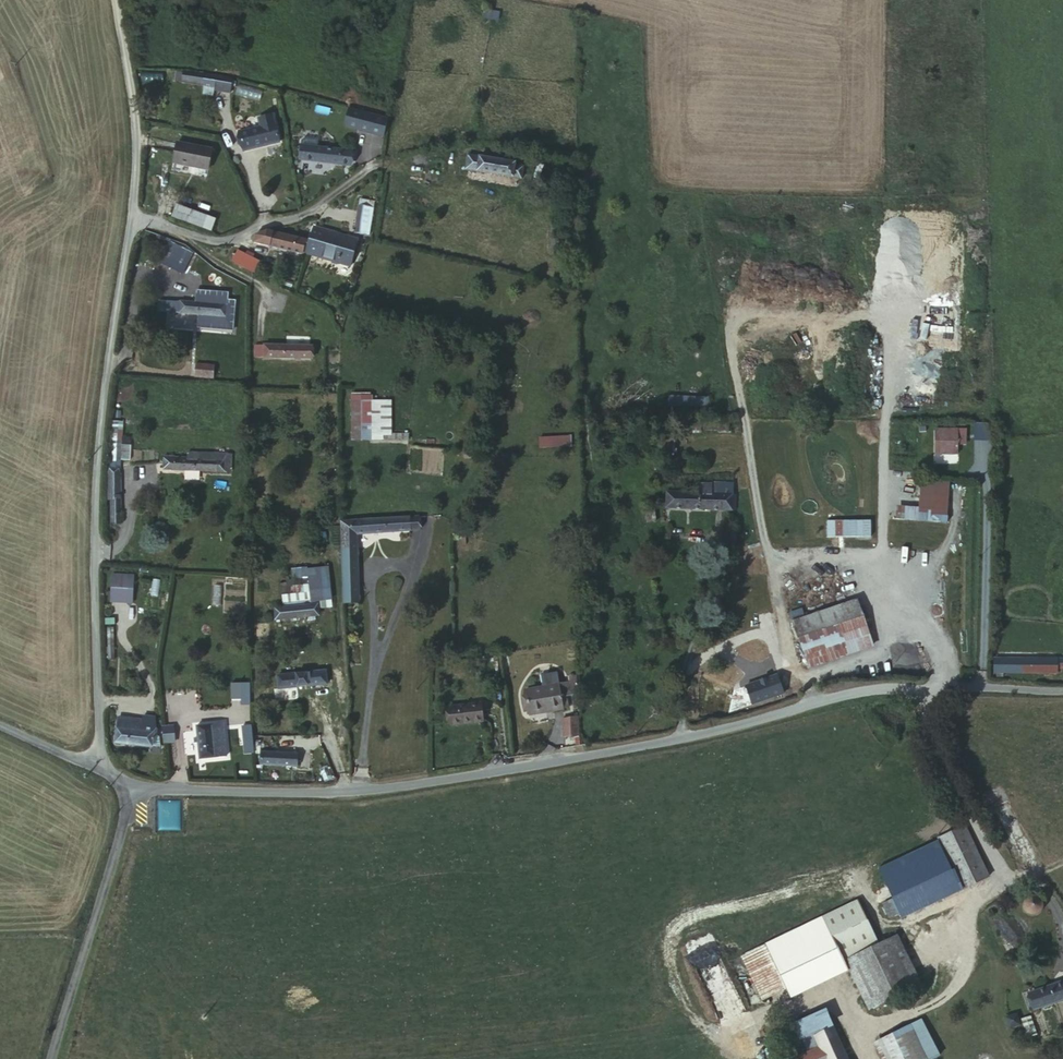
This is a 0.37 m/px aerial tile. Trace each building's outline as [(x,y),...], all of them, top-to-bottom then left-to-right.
[(201,75),(177,72),(176,88),(200,90),(201,75)] [(201,75),(200,90),(204,91),(215,92),(231,92),(231,78),(201,75)] [(215,92),(204,91),(203,99),(214,100),(215,92)] [(386,118),(348,110),(344,127),(383,135),(386,118)] [(278,142),(272,115),(258,118),(259,127),(238,131),(241,150),(278,142)] [(333,146),(301,141),(298,159),(350,167),(352,152),(332,149),(333,146)] [(206,155),(175,150),(173,167),(205,172),(206,155)] [(540,183),(541,165),(533,166),(533,157),(509,156),(509,164),(484,163),(484,180),(540,183)] [(372,229),(373,200),(359,199),(357,228),(372,229)] [(212,218),(180,205),(176,217),(206,231),(212,218)] [(307,241),(307,242),(304,252),(303,253),(344,263),(347,251),(338,249),(341,235),(311,227),(307,241)] [(297,250),(300,240),(282,235),(274,232),(270,232),(260,236),(257,239),(258,243),(297,250)] [(350,237),(341,235),(338,249),(347,251),(350,237)] [(307,241),(300,240),(297,250),(304,252),(307,242),(307,241)] [(230,260),(254,272),(261,260),(236,248),(230,260)] [(165,302),(166,320),(176,320),(176,317),(176,302),(165,302)] [(232,303),(176,302),(176,317),(232,318),(232,303)] [(232,303),(232,318),(240,319),(241,303),(232,303)] [(254,358),(263,358),(264,344),(255,344),(254,358)] [(311,360),(312,346),(264,344),(263,358),(311,360)] [(197,365),(196,377),(217,378),(217,366),(197,365)] [(383,434),(391,434),(391,398),(373,398),(373,394),(350,394),(350,439),(383,440),(383,434)] [(119,423),(107,422),(106,442),(118,443),(119,423)] [(728,423),(700,422),(700,431),(728,431),(728,423)] [(673,427),(661,427),(662,455),(674,455),(673,427)] [(957,455),(957,444),(966,444),(966,431),(958,431),(936,430),(935,454),(957,455)] [(987,432),(978,432),(978,450),(987,450),(987,432)] [(538,447),(571,446),(571,434),(538,434),(538,447)] [(178,456),(165,455),(164,471),(226,474),(228,459),(196,457),(190,456),(190,450),(178,449),(178,456)] [(196,450),(196,457),(228,459),(231,459),(232,452),(196,450)] [(164,471),(165,455),(155,454),(154,471),(164,471)] [(228,459),(226,474),(227,477),(236,477),(236,459),(231,459),(228,459)] [(123,467),(107,467),(107,495),(113,495),(113,527),(123,527),(123,467)] [(947,483),(920,482),(919,551),(945,552),(947,483)] [(664,494),(664,510),(733,512),(734,497),(730,497),(730,488),(696,487),(696,496),(664,494)] [(652,512),(644,513),(645,525),(653,524),(652,512)] [(414,528),(428,527),(427,513),(414,514),(414,528)] [(341,521),(340,598),(359,598),(357,533),(414,528),(414,514),(341,521)] [(598,558),(589,558),(590,568),(598,568),(598,558)] [(329,569),(309,570),(312,600),(331,598),(329,569)] [(128,574),(114,575),(116,607),(130,606),(128,574)] [(798,639),(826,628),(860,615),(854,600),(792,623),(798,639)] [(303,607),(285,608),(286,618),(304,617),(303,607)] [(760,677),(779,670),(763,625),(745,632),(760,677)] [(836,657),(826,628),(798,639),(809,667),(836,657)] [(115,635),(103,634),(104,655),(115,655),(115,635)] [(1022,659),(1022,674),(1062,677),(1062,662),(1022,659)] [(578,688),(579,674),(559,678),(556,665),(538,668),(541,681),(521,685),(526,711),(566,704),(564,691),(578,688)] [(323,668),(277,676),(280,690),(326,681),(323,668)] [(796,692),(792,678),(762,687),(766,700),(796,692)] [(250,701),(249,684),(240,684),(241,702),(250,701)] [(449,724),(482,720),(479,701),(446,706),(449,724)] [(145,721),(120,720),(118,746),(155,748),(157,717),(144,717),(145,721)] [(564,736),(581,734),(578,729),(578,717),(560,719),(564,736)] [(224,723),(198,725),(200,758),(225,757),(224,723)] [(241,753),(252,753),(252,725),(241,725),(241,753)] [(164,727),(165,743),(178,743),(177,727),(164,727)] [(297,752),(297,766),(310,765),(309,749),(297,749),(297,752)] [(261,767),(297,766),(297,752),(260,752),(261,767)] [(990,877),(966,827),(939,841),(949,861),(876,895),(884,912),(893,908),(898,919),(990,877)] [(860,900),(775,937),(767,941),(780,970),(792,996),(849,971),(854,984),(866,1010),(920,986),(898,936),(880,943),(870,921),(860,900)] [(1026,908),(1026,912),(1029,914),(1033,914),(1037,914),(1041,910),(1041,905),(1039,901),(1034,900),(1030,900),(1027,904),(1026,908)] [(1035,996),(1041,1010),(1062,1002),(1062,985),(1035,996)] [(806,1017),(813,1035),(833,1026),(825,1009),(806,1017)] [(1007,1027),(1020,1026),(1019,1013),(1006,1014),(1007,1027)] [(813,1035),(821,1054),(809,1058),(847,1058),(833,1026),(813,1035)] [(886,1038),(896,1058),(919,1058),(906,1029),(886,1038)]
